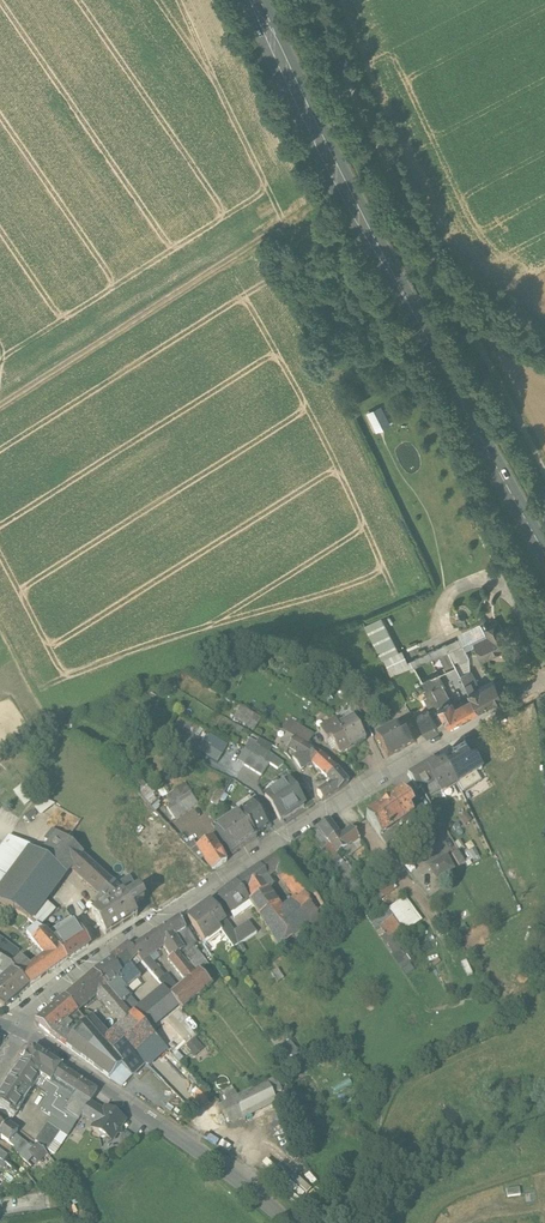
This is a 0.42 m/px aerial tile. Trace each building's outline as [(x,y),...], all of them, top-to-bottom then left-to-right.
[(370,414),(374,424),(387,419),(383,408),(370,414)] [(409,666),(384,614),(365,624),(391,675),(409,666)] [(485,630),(488,637),(475,643),(482,658),(508,645),(504,638),(505,638),(504,635),(503,636),(497,624),(485,630)] [(485,630),(471,637),(475,643),(488,637),(485,630)] [(461,643),(446,650),(454,665),(468,659),(461,643)] [(468,692),(472,700),(477,709),(492,701),(501,696),(494,683),(478,691),(469,672),(459,676),(467,692),(468,692)] [(431,690),(440,706),(448,702),(439,686),(431,690)] [(437,708),(436,708),(440,706),(431,690),(430,688),(426,690),(423,691),(426,697),(423,699),(430,712),(437,708)] [(477,709),(472,700),(452,710),(448,702),(440,706),(436,708),(437,708),(446,726),(477,709)] [(234,717),(247,725),(254,713),(241,705),(234,717)] [(353,718),(359,730),(366,726),(357,707),(349,712),(353,718)] [(426,736),(438,729),(433,721),(434,721),(433,720),(428,711),(416,717),(420,723),(417,724),(420,729),(422,728),(426,736)] [(337,727),(350,750),(366,741),(359,730),(353,718),(337,727)] [(376,736),(387,757),(417,741),(406,720),(376,736)] [(341,755),(350,750),(337,727),(335,723),(320,731),(326,743),(331,741),(335,749),(341,755)] [(293,726),(288,733),(306,744),(311,737),(293,726)] [(311,763),(321,756),(309,749),(304,745),(288,736),(282,746),(293,753),(290,755),(301,771),(311,763)] [(440,755),(442,757),(456,783),(481,768),(473,753),(465,740),(440,755)] [(218,762),(223,754),(206,743),(201,751),(218,762)] [(273,755),(283,762),(286,757),(277,749),(275,752),(273,751),(271,753),(273,754),(273,755)] [(251,754),(243,766),(262,777),(269,765),(251,754)] [(327,779),(327,778),(336,770),(321,756),(311,763),(327,779)] [(426,766),(434,779),(441,791),(456,783),(442,757),(426,766)] [(276,760),(271,766),(278,771),(284,765),(276,760)] [(427,783),(434,779),(426,766),(425,764),(408,774),(417,790),(427,784),(427,783)] [(333,784),(338,791),(348,783),(336,770),(327,778),(332,784),(333,784)] [(473,811),(500,796),(489,775),(462,789),(473,811)] [(265,796),(280,820),(304,805),(296,792),(294,794),(286,782),(265,796)] [(174,820),(198,804),(185,783),(167,796),(172,804),(166,808),(174,820)] [(323,800),(338,791),(333,784),(332,784),(317,794),(323,800)] [(217,789),(210,802),(216,807),(224,793),(217,789)] [(403,793),(366,819),(385,846),(401,835),(397,828),(413,817),(409,810),(413,808),(403,793)] [(251,805),(252,805),(259,816),(265,812),(253,794),(247,798),(251,805)] [(251,805),(240,813),(254,835),(266,827),(259,816),(252,805),(251,805)] [(254,835),(240,813),(240,812),(215,829),(231,855),(257,838),(254,835)] [(318,829),(310,834),(329,861),(336,871),(344,865),(337,855),(327,842),(338,835),(329,822),(318,829)] [(327,842),(337,855),(354,843),(359,840),(352,829),(340,837),(338,835),(327,842)] [(108,903),(123,894),(123,893),(59,835),(48,850),(55,855),(71,867),(69,868),(70,869),(108,903)] [(227,861),(211,837),(191,850),(195,854),(199,851),(212,871),(227,861)] [(29,850),(9,839),(0,851),(0,889),(29,850)] [(363,846),(359,840),(354,843),(358,849),(363,846)] [(0,889),(0,906),(14,913),(14,912),(28,919),(31,922),(31,921),(46,902),(52,893),(61,882),(63,884),(65,881),(63,880),(65,876),(49,863),(29,850),(0,889)] [(276,868),(286,861),(280,852),(260,866),(266,874),(276,868)] [(458,852),(452,855),(459,868),(465,864),(458,852)] [(49,863),(65,876),(70,869),(69,868),(71,867),(55,855),(49,863)] [(446,858),(429,868),(436,880),(453,870),(446,858)] [(282,914),(276,919),(290,937),(324,909),(286,861),(276,868),(301,899),(282,914)] [(236,882),(246,897),(249,901),(266,890),(260,881),(267,875),(266,874),(260,866),(236,882)] [(240,901),(246,897),(236,882),(218,895),(231,913),(243,905),(240,901)] [(266,890),(249,901),(260,916),(275,906),(276,904),(267,890),(266,890)] [(91,913),(105,936),(137,916),(123,894),(108,903),(91,913)] [(218,926),(225,921),(211,901),(188,917),(204,941),(220,929),(218,926)] [(40,927),(56,911),(46,902),(31,921),(37,926),(40,927)] [(275,906),(260,916),(265,923),(267,926),(278,946),(290,937),(276,919),(282,914),(276,904),(275,906)] [(388,939),(401,931),(387,911),(375,921),(388,939)] [(71,918),(47,933),(59,945),(60,944),(67,959),(89,945),(77,924),(71,918)] [(155,932),(161,941),(173,932),(175,936),(186,929),(179,918),(157,932),(156,932),(155,932)] [(226,920),(225,921),(218,926),(220,929),(233,949),(242,943),(226,920)] [(32,929),(38,935),(44,930),(40,927),(37,926),(32,929)] [(31,967),(40,978),(68,960),(67,959),(60,944),(59,945),(47,933),(44,930),(38,935),(32,940),(45,956),(31,967)] [(155,932),(131,949),(137,956),(142,962),(164,946),(161,941),(155,932)] [(161,941),(164,946),(171,957),(178,953),(184,950),(175,936),(173,932),(161,941)] [(120,952),(129,963),(137,956),(131,949),(128,945),(120,952)] [(188,965),(193,961),(192,961),(191,959),(199,953),(194,945),(185,951),(184,950),(178,953),(188,965)] [(111,961),(115,974),(129,963),(120,952),(110,959),(111,961)] [(188,965),(178,953),(171,957),(168,959),(187,981),(171,995),(182,1009),(211,984),(199,970),(195,974),(188,965)] [(195,974),(208,964),(201,954),(192,961),(193,961),(188,965),(195,974)] [(15,970),(29,986),(40,978),(31,967),(21,958),(18,955),(16,958),(18,960),(17,961),(10,955),(5,961),(11,965),(15,970)] [(3,1008),(5,1008),(29,986),(13,971),(15,970),(11,965),(5,961),(2,960),(0,964),(0,969),(9,974),(0,982),(0,1007),(3,1008)] [(94,972),(106,986),(106,987),(114,981),(111,977),(115,974),(111,961),(94,972)] [(152,962),(145,966),(152,974),(156,971),(158,969),(152,962)] [(129,963),(115,974),(126,987),(139,976),(129,963)] [(96,995),(106,986),(94,972),(65,997),(77,1011),(96,995)] [(106,987),(106,986),(96,995),(121,1025),(109,1037),(103,1043),(112,1054),(123,1044),(133,1055),(154,1036),(148,1029),(134,1013),(131,1016),(106,987)] [(134,1013),(148,1029),(170,1010),(157,994),(134,1013)] [(40,1018),(40,1026),(50,1034),(66,1046),(86,1023),(85,1022),(84,1021),(76,1012),(77,1011),(65,997),(40,1018)] [(103,1043),(109,1037),(103,1031),(90,1017),(85,1022),(86,1023),(97,1036),(103,1043)] [(97,1036),(86,1023),(66,1046),(110,1079),(123,1065),(112,1054),(103,1043),(97,1036)] [(292,1041),(284,1048),(295,1060),(303,1053),(292,1041)] [(123,1044),(112,1054),(123,1065),(132,1076),(142,1066),(133,1056),(133,1055),(123,1044)] [(67,1072),(34,1050),(29,1052),(22,1063),(21,1064),(39,1076),(49,1083),(53,1078),(60,1083),(67,1072)] [(21,1064),(0,1095),(0,1105),(13,1114),(29,1092),(33,1084),(39,1076),(21,1064)] [(97,1092),(67,1072),(60,1083),(77,1094),(68,1107),(55,1098),(55,1099),(55,1100),(51,1106),(45,1102),(44,1102),(37,1112),(50,1121),(50,1120),(70,1133),(78,1121),(81,1116),(89,1121),(97,1109),(89,1104),(97,1092)] [(267,1082),(274,1095),(282,1091),(275,1079),(267,1082)] [(267,1082),(235,1098),(244,1117),(277,1101),(274,1095),(267,1082)] [(36,1097),(41,1089),(33,1084),(29,1092),(36,1097)] [(55,1099),(55,1098),(41,1089),(36,1097),(44,1102),(45,1102),(51,1106),(55,1100),(55,1099)] [(203,1089),(193,1097),(202,1107),(211,1098),(203,1089)] [(244,1117),(235,1098),(218,1106),(227,1125),(244,1117)] [(103,1113),(97,1109),(89,1121),(95,1125),(93,1129),(99,1133),(100,1138),(121,1134),(120,1129),(125,1121),(106,1109),(103,1113)] [(47,1122),(35,1140),(54,1154),(67,1136),(47,1122)] [(7,1124),(4,1127),(0,1133),(0,1136),(9,1142),(15,1135),(17,1132),(7,1124)] [(15,1135),(9,1142),(15,1148),(21,1141),(15,1135)] [(33,1158),(42,1150),(37,1145),(28,1152),(33,1158)] [(0,1170),(0,1173),(10,1179),(16,1172),(12,1169),(6,1163),(0,1170)]
